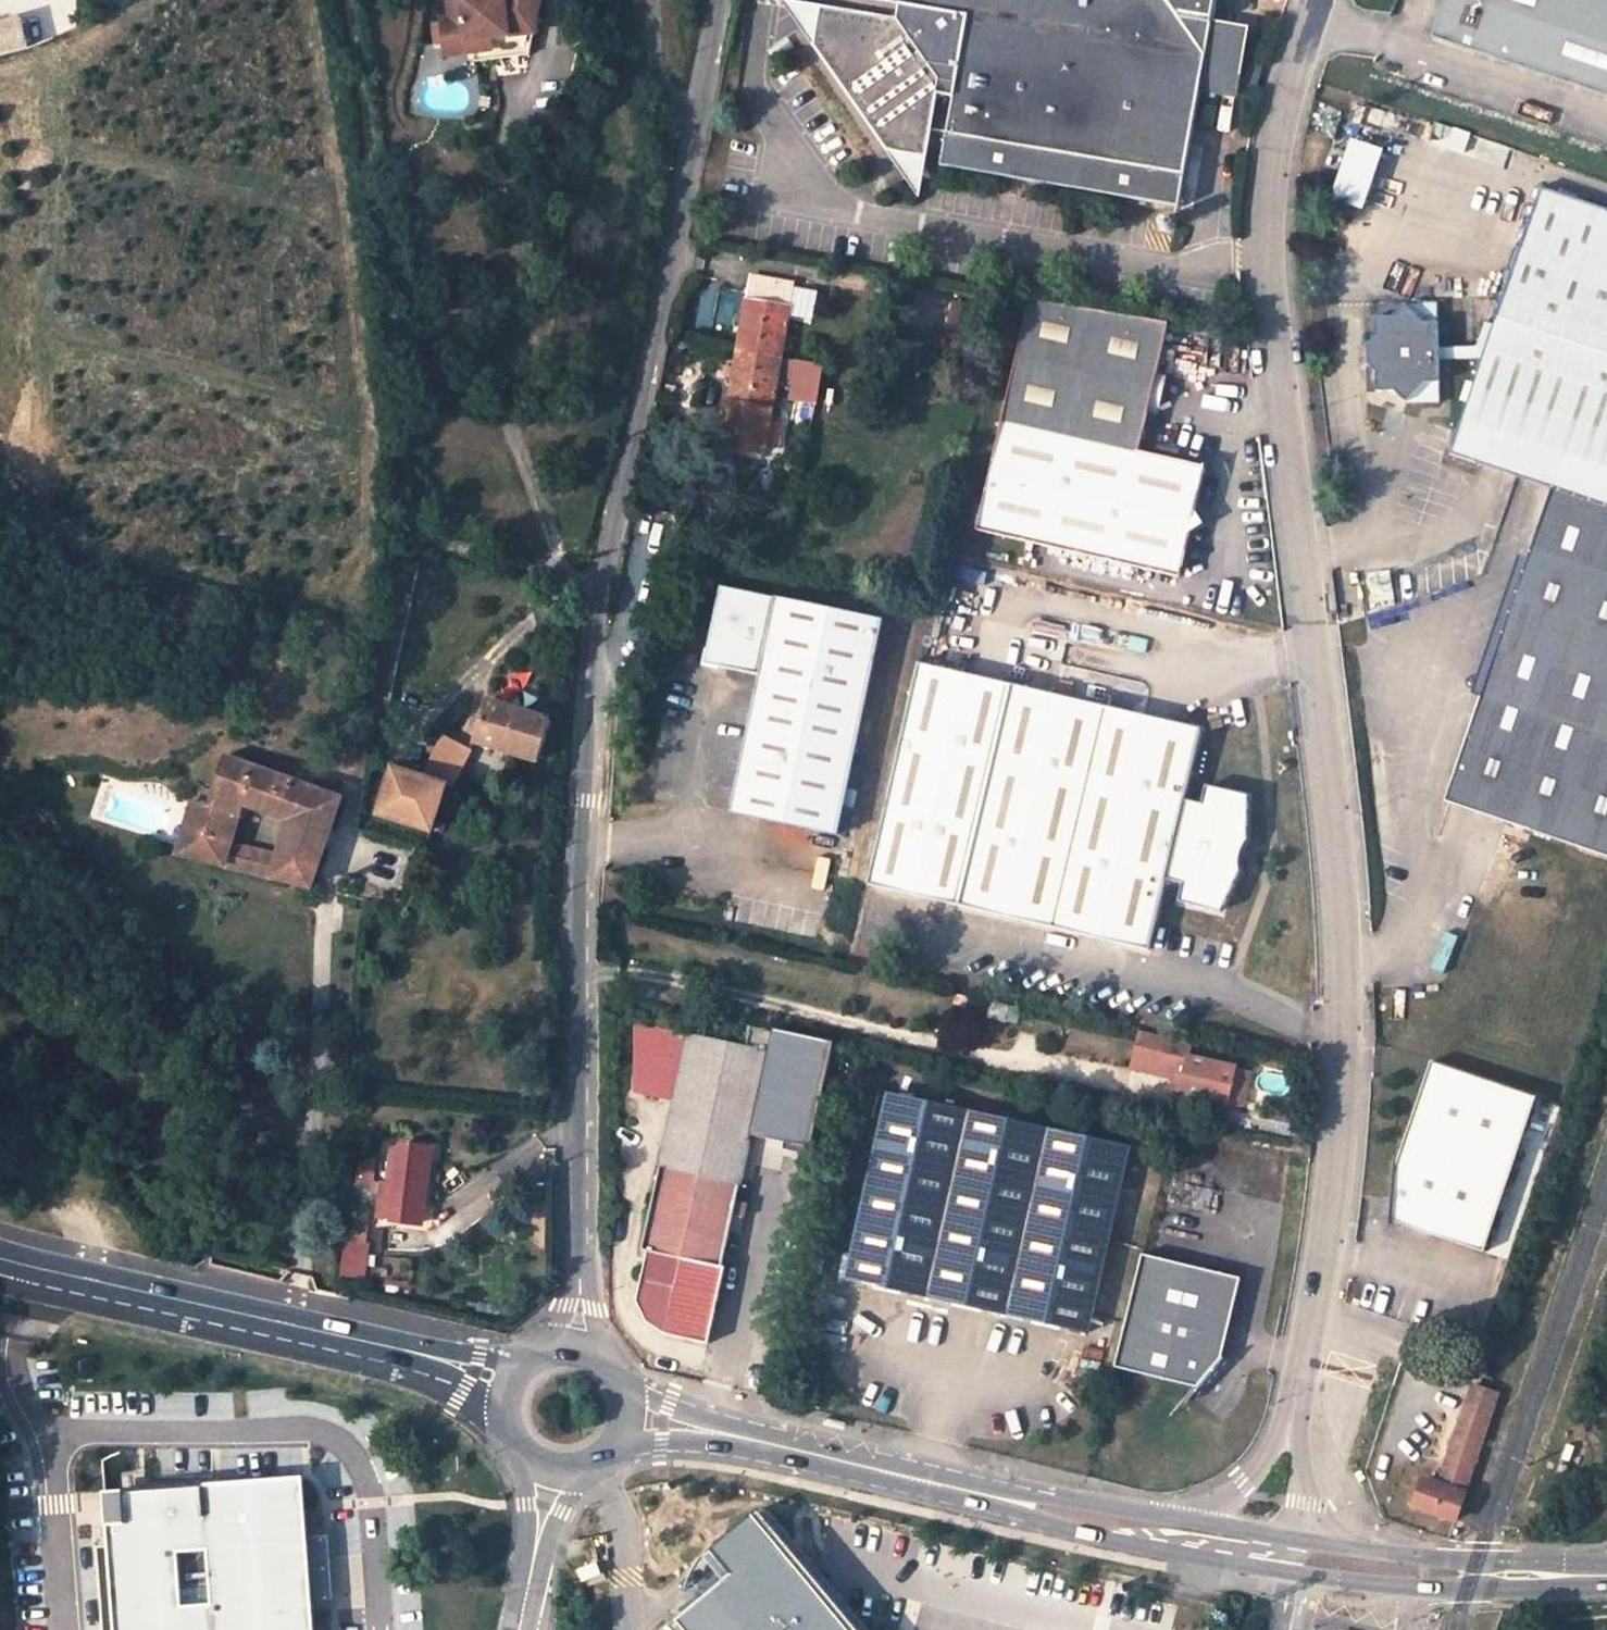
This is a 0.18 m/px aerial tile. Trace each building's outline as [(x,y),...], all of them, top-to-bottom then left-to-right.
[(452,0),(438,0),(441,19),(431,20),(436,58),(484,52),(482,36),(456,39),(452,0)] [(528,0),(452,0),(456,39),(482,36),(522,31),(528,0)] [(955,97),(948,133),(1187,175),(1200,91),(1238,99),(1251,29),(1214,23),(1218,0),(876,0),(898,4),(896,19),(790,0),(780,0),(919,199),(938,94),(955,97)] [(1431,50),(1606,112),(1606,0),(1449,0),(1431,50)] [(33,44),(26,15),(0,24),(0,57),(33,44)] [(948,133),(942,165),(1181,208),(1187,175),(948,133)] [(1356,139),(1335,196),(1369,209),(1390,152),(1356,139)] [(1606,848),(1606,198),(1530,173),(1489,299),(1465,298),(1464,325),(1426,323),(1427,291),(1390,289),(1377,300),(1359,299),(1358,315),(1339,328),(1338,348),(1356,358),(1355,369),(1423,381),(1424,346),(1473,347),(1460,388),(1446,431),(1547,466),(1540,486),(1513,560),(1532,591),(1509,598),(1524,619),(1499,626),(1506,637),(1511,646),(1486,655),(1499,672),(1473,680),(1433,799),(1604,857),(1606,848)] [(741,354),(782,362),(795,284),(754,276),(741,354)] [(980,532),(1183,579),(1192,537),(1205,527),(1196,511),(1205,469),(1142,455),(1170,325),(1034,301),(980,532)] [(767,457),(782,362),(741,354),(725,449),(767,457)] [(789,402),(823,407),(829,366),(794,361),(789,402)] [(1423,392),(1423,381),(1355,369),(1354,378),(1376,378),(1389,391),(1423,392)] [(1547,466),(1446,431),(1440,449),(1540,486),(1547,466)] [(883,617),(719,584),(704,664),(755,675),(731,813),(839,834),(883,617)] [(1016,679),(924,658),(872,883),(963,903),(1016,679)] [(1205,723),(1016,679),(963,903),(1153,945),(1169,874),(1190,878),(1186,901),(1228,910),(1252,866),(1249,849),(1258,832),(1255,783),(1214,774),(1208,799),(1188,794),(1205,723)] [(553,719),(489,699),(477,738),(543,758),(553,719)] [(447,739),(421,779),(448,785),(467,751),(447,739)] [(178,859),(224,869),(231,843),(241,804),(288,816),(330,826),(339,798),(223,755),(211,805),(193,801),(178,859)] [(436,827),(448,785),(421,779),(393,771),(382,813),(436,827)] [(288,816),(278,855),(318,866),(330,826),(288,816)] [(272,880),(278,855),(231,843),(224,869),(272,880)] [(278,855),(272,880),(311,888),(318,866),(278,855)] [(653,1091),(682,1096),(695,1035),(639,1022),(626,1078),(655,1085),(653,1091)] [(1154,1032),(1149,1054),(1174,1059),(1178,1038),(1154,1032)] [(740,1215),(743,1199),(776,1052),(695,1035),(682,1096),(651,1251),(657,1252),(728,1267),(740,1215)] [(1239,1069),(1190,1056),(1181,1092),(1237,1107),(1242,1088),(1235,1086),(1239,1069)] [(1536,1093),(1431,1061),(1397,1170),(1393,1220),(1488,1249),(1536,1093)] [(1292,1071),(1279,1068),(1275,1088),(1287,1089),(1292,1071)] [(1133,1153),(895,1093),(850,1277),(1089,1338),(1133,1153)] [(1292,1117),(1263,1110),(1259,1127),(1288,1134),(1292,1117)] [(434,1146),(407,1143),(397,1220),(424,1224),(434,1146)] [(743,1199),(740,1215),(752,1217),(756,1202),(743,1199)] [(370,1224),(350,1222),(344,1277),(364,1279),(370,1224)] [(390,1232),(378,1231),(378,1249),(389,1249),(390,1232)] [(1144,1250),(1116,1369),(1192,1388),(1222,1360),(1244,1277),(1144,1250)] [(728,1267),(657,1252),(646,1300),(671,1306),(718,1316),(728,1267)] [(712,1343),(718,1316),(671,1306),(665,1332),(712,1343)] [(789,1358),(778,1355),(774,1372),(786,1374),(789,1358)] [(1472,1414),(1491,1420),(1502,1389),(1483,1382),(1472,1414)] [(1446,1487),(1467,1493),(1491,1420),(1472,1414),(1446,1487)] [(1571,1468),(1561,1464),(1558,1473),(1568,1477),(1571,1468)] [(202,1476),(203,1487),(226,1485),(225,1474),(224,1474),(224,1469),(203,1471),(203,1476),(202,1476)] [(203,1487),(104,1494),(115,1629),(313,1629),(302,1480),(226,1485),(203,1487)] [(1467,1493),(1446,1487),(1428,1481),(1417,1512),(1457,1524),(1467,1493)] [(768,1509),(716,1552),(729,1568),(675,1612),(689,1629),(869,1629),(860,1619),(830,1583),(768,1509)]
